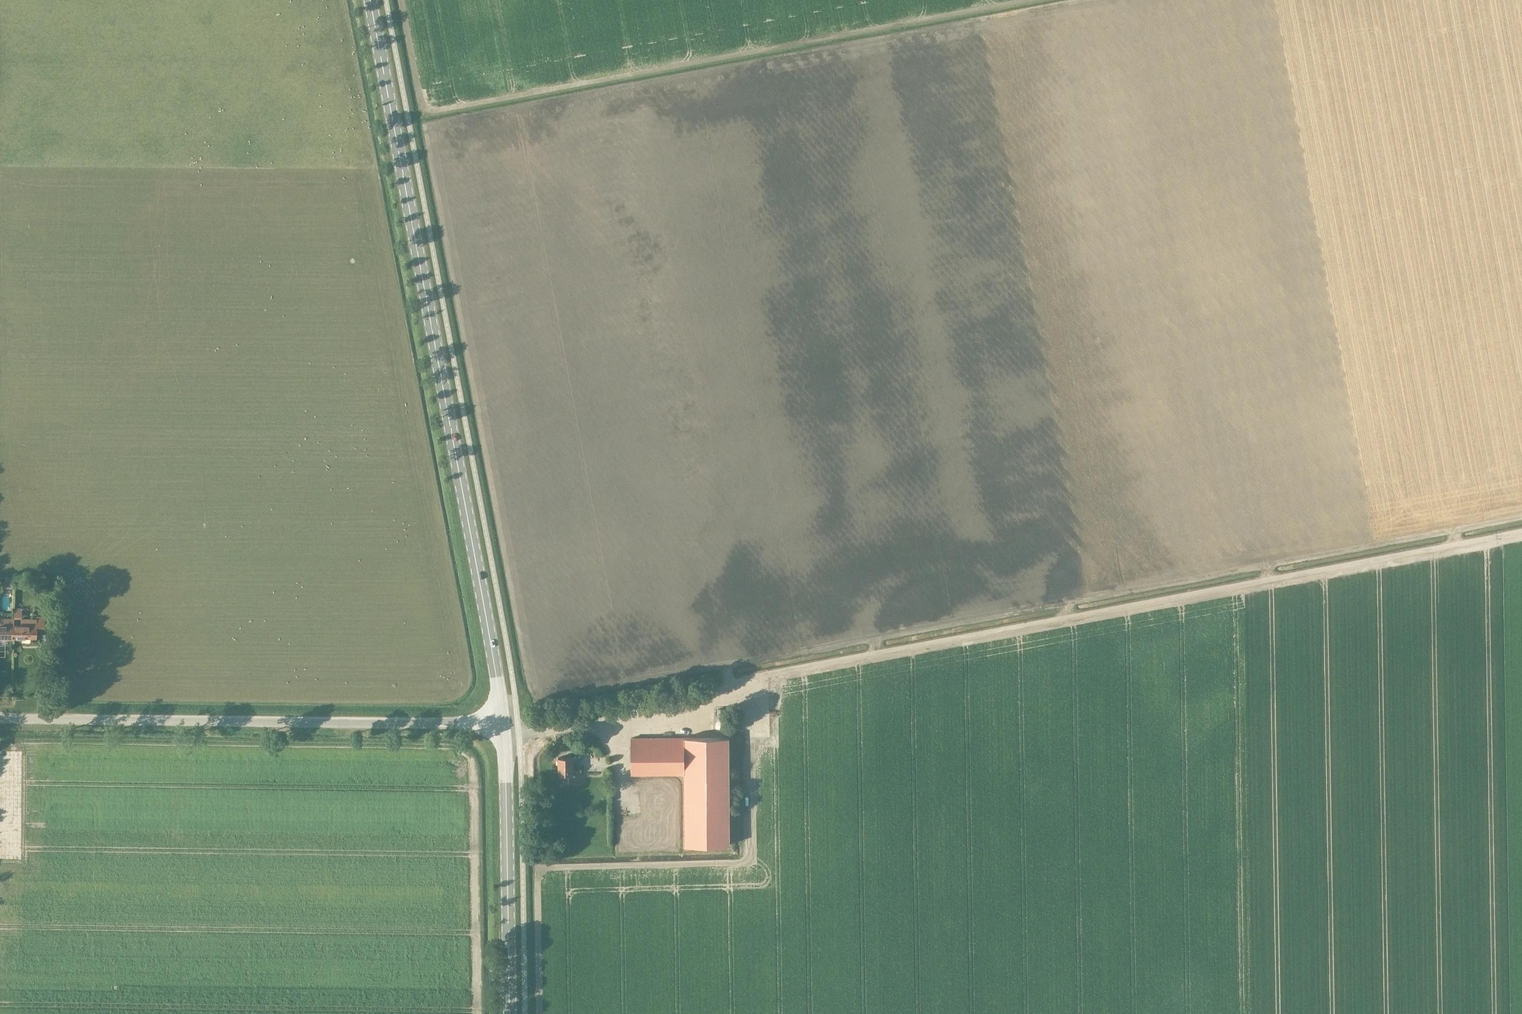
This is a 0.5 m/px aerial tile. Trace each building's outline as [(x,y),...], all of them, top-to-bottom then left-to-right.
[(12,582),(2,582),(2,590),(12,590),(12,582)] [(6,619),(6,637),(21,638),(21,618),(21,608),(14,608),(14,619),(6,619)] [(44,630),(44,619),(21,618),(21,638),(36,638),(36,630),(44,630)] [(684,774),(685,845),(730,845),(729,737),(684,737),(684,738),(684,774)] [(632,774),(643,774),(684,774),(684,738),(631,738),(632,774)] [(573,772),(582,772),(581,766),(573,766),(573,757),(558,757),(558,774),(573,774),(573,772)]
